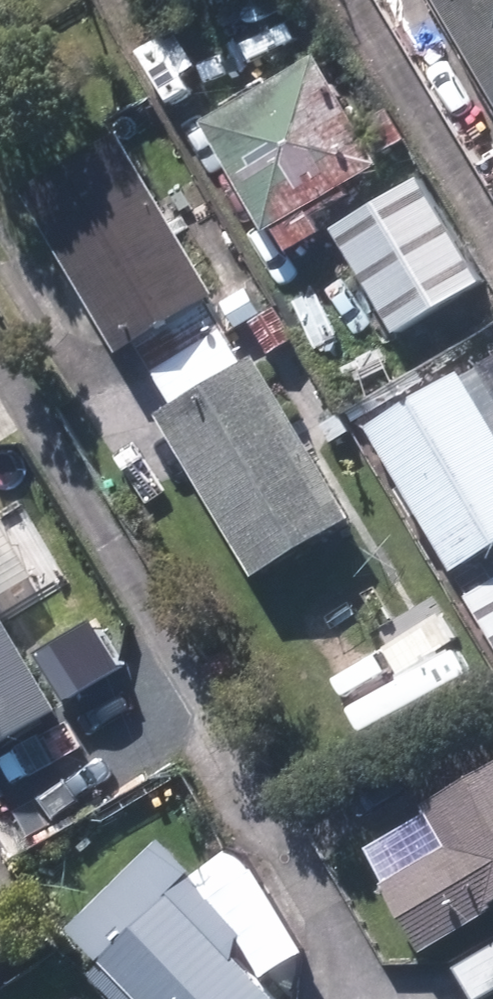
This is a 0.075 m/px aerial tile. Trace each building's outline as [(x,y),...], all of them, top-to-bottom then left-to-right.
[(492,80),(492,0),(444,0),(492,80)] [(321,49),(209,113),(274,227),(386,164),(321,49)] [(127,127),(29,187),(131,354),(145,345),(218,301),(228,294),(127,127)] [(422,171),(339,222),(407,331),(490,280),(422,171)] [(218,301),(145,345),(179,400),(164,409),(264,573),(361,514),(263,352),(253,358),(218,301)] [(370,412),(464,570),(492,553),(492,406),(473,371),(464,357),(370,412)] [(473,371),(492,406),(492,359),(473,371)] [(474,590),(492,622),(492,579),(474,590)] [(73,710),(0,587),(0,753),(73,710)] [(405,667),(354,700),(373,729),(479,660),(445,607),(390,642),(405,667)] [(436,803),(458,837),(388,882),(432,950),(492,910),(492,766),(436,803)] [(109,957),(93,972),(118,998),(281,998),(233,947),(254,927),(180,847),(87,933),(109,957)] [(0,867),(0,972),(14,964),(46,946),(0,867)]
